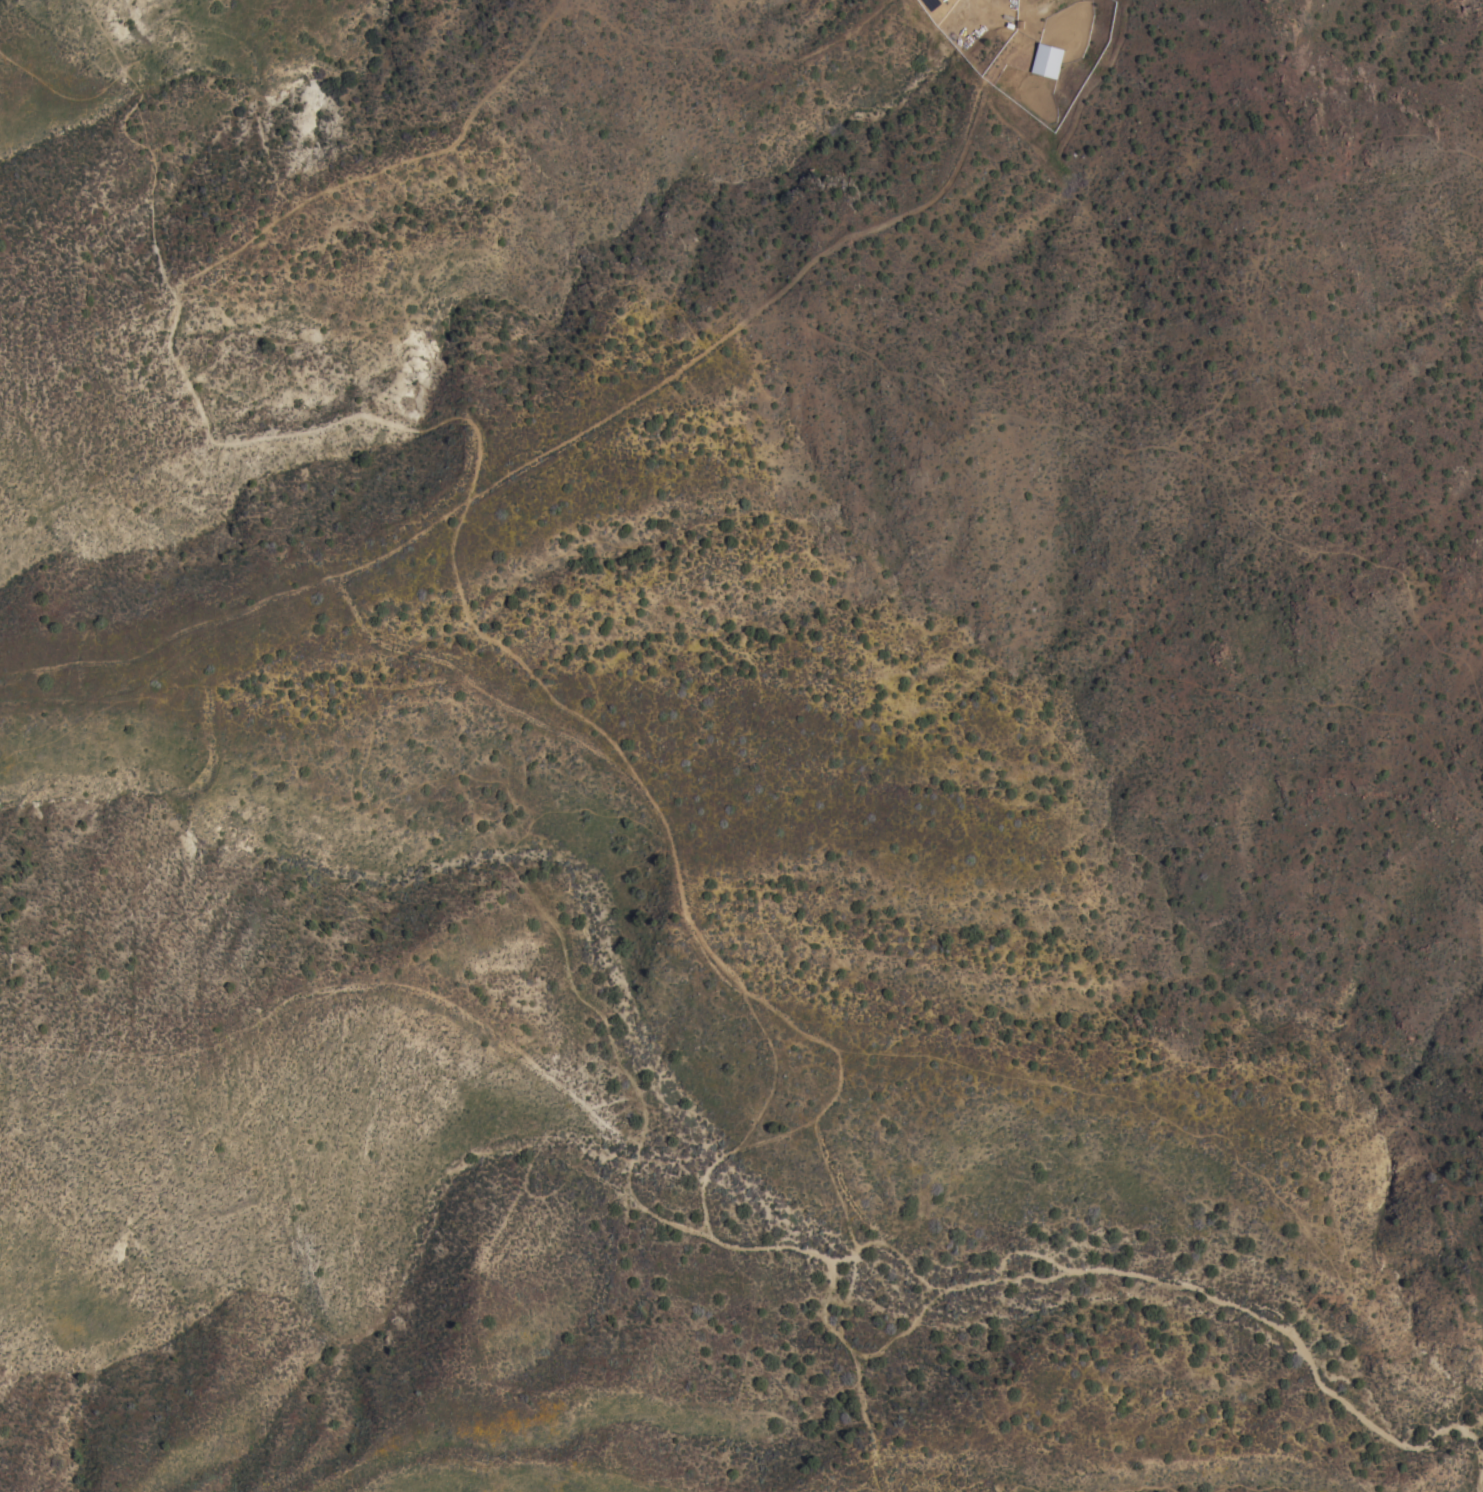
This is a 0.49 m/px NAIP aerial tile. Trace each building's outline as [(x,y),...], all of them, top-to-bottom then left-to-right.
[(1028,71),(1054,78),(1062,49),(1036,41),(1028,71)]
